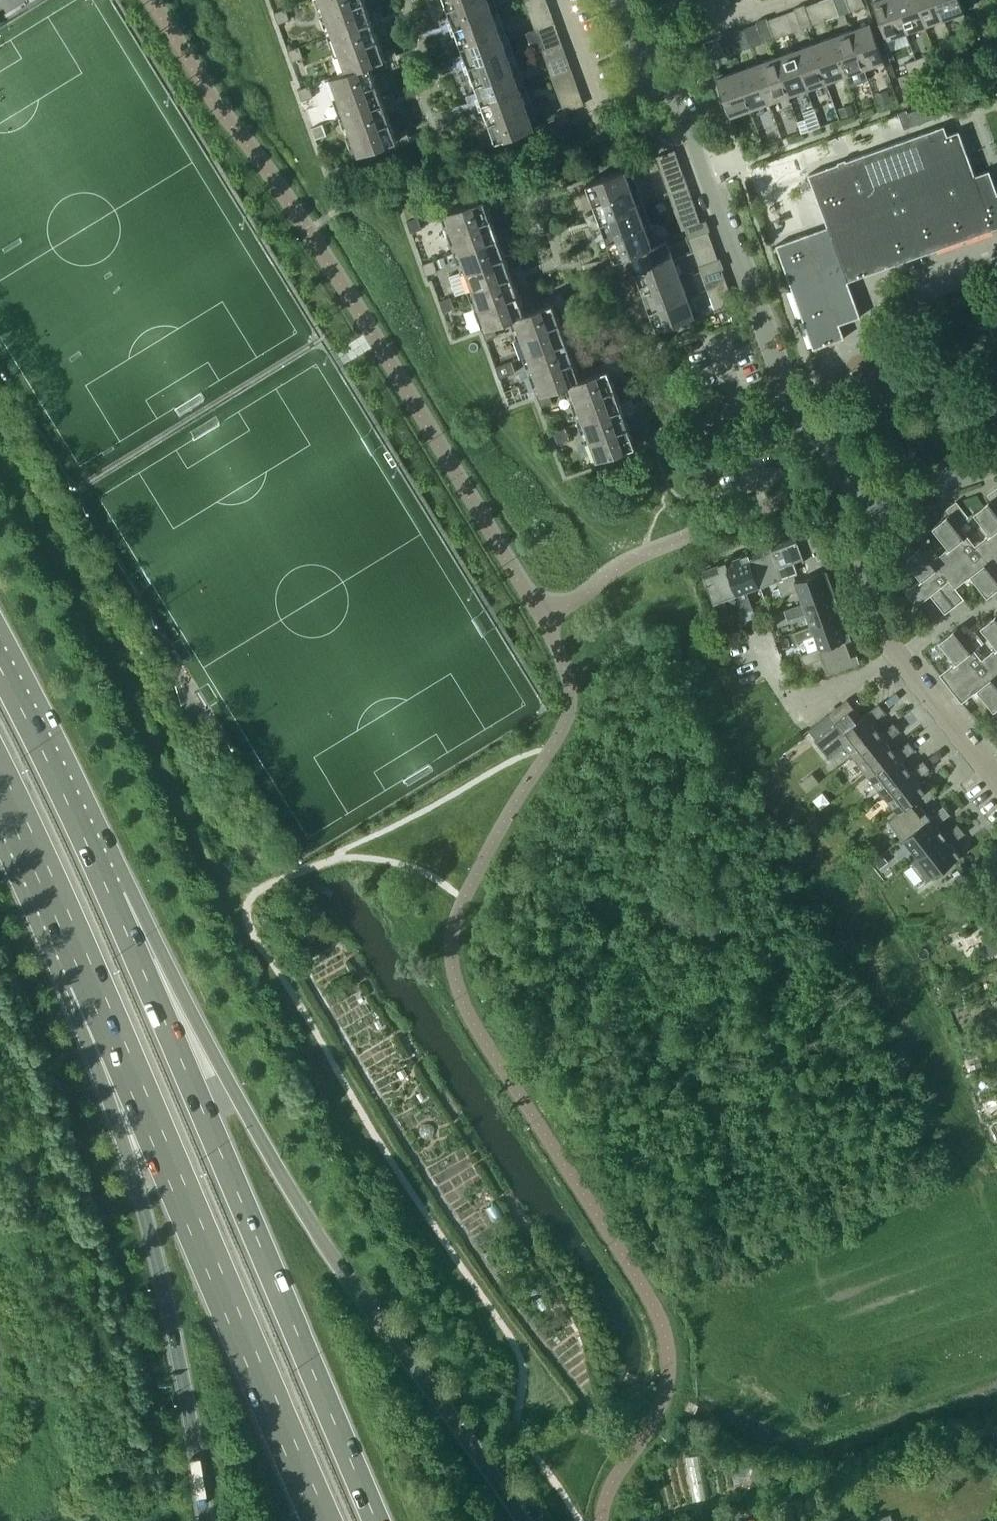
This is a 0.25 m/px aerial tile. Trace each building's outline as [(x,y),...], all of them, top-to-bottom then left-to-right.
[(331,27),(326,29),(328,35),(333,33),(344,65),(339,67),(341,72),(331,76),(343,109),(337,111),(340,116),(345,115),(356,147),(351,149),(353,155),(397,139),(399,144),(411,140),(406,128),(395,133),(387,111),(398,107),(392,90),(381,94),(370,63),(385,57),(388,68),(400,64),(394,47),(383,51),(375,30),(386,26),(380,9),(369,13),(364,0),(321,0),(331,27)] [(451,14),(439,18),(445,35),(457,31),(464,52),(453,56),(459,73),(470,69),(478,90),(467,94),(473,111),(484,107),(492,128),(480,132),(484,144),(539,124),(539,123),(534,125),(522,93),(527,91),(525,85),(520,87),(508,55),(514,53),(511,47),(506,49),(495,17),(500,15),(498,9),(492,11),(488,0),(445,0),(451,14)] [(850,11),(846,0),(835,4),(839,14),(850,11)] [(895,0),(873,0),(887,38),(906,31),(895,0)] [(906,31),(925,24),(917,0),(895,0),(906,31)] [(925,24),(944,18),(938,0),(917,0),(925,24)] [(944,18),(964,11),(960,0),(938,0),(944,18)] [(808,14),(804,3),(794,7),(798,17),(808,14)] [(286,8),(274,12),(279,23),(290,19),(286,8)] [(812,24),(808,14),(798,17),(801,28),(812,24)] [(770,27),(766,17),(756,21),(760,31),(770,27)] [(536,28),(543,48),(563,41),(556,21),(536,28)] [(851,29),(864,67),(884,61),(870,22),(851,29)] [(774,38),(770,27),(760,31),(763,42),(774,38)] [(535,53),(544,50),(543,48),(536,28),(527,32),(535,53)] [(851,29),(832,36),(845,74),(849,85),(868,78),(864,67),(851,29)] [(732,41),(728,31),(718,34),(721,45),(732,41)] [(526,33),(515,36),(518,44),(528,40),(526,33)] [(832,36),(813,43),(826,81),(845,74),(832,36)] [(543,48),(544,50),(548,63),(568,56),(563,41),(543,48)] [(732,41),(721,45),(725,55),(735,52),(732,41)] [(958,56),(968,52),(965,41),(954,45),(958,56)] [(826,81),(813,43),(794,50),(807,88),(826,81)] [(958,56),(954,45),(943,49),(947,59),(958,56)] [(288,50),(292,61),(303,57),(299,46),(288,50)] [(788,95),(807,88),(794,50),(775,56),(788,95)] [(920,69),(930,65),(926,55),(916,58),(920,69)] [(548,63),(552,75),(572,68),(568,56),(548,63)] [(775,56),(756,63),(769,101),(788,95),(775,56)] [(920,69),(916,58),(905,62),(909,73),(920,69)] [(756,63),(737,70),(750,108),(769,101),(756,63)] [(572,68),(552,75),(557,86),(576,79),(572,68)] [(750,108),(737,70),(717,77),(731,115),(750,108)] [(557,86),(561,97),(580,90),(576,79),(557,86)] [(309,85),(301,88),(298,89),(302,100),(313,96),(309,85)] [(879,105),(892,100),(888,89),(875,94),(879,105)] [(568,111),(585,104),(580,90),(561,97),(565,109),(566,111),(568,111)] [(950,95),(906,110),(912,125),(946,113),(944,107),(953,104),(950,95)] [(852,104),(839,108),(842,116),(855,112),(852,104)] [(821,126),(814,107),(804,111),(806,118),(798,121),(802,132),(821,126)] [(571,120),(568,111),(566,111),(565,109),(557,112),(561,123),(571,120)] [(906,110),(899,113),(904,128),(912,125),(906,110)] [(324,123),(312,127),(316,138),(328,134),(324,123)] [(808,232),(776,244),(814,348),(845,337),(840,323),(861,316),(848,280),(995,228),(996,227),(996,191),(989,169),(975,174),(959,130),(947,134),(944,125),(808,173),(830,231),(810,238),(808,232)] [(655,157),(646,161),(650,172),(661,168),(657,157),(655,157)] [(603,263),(621,257),(629,254),(656,330),(694,316),(667,239),(652,244),(641,212),(646,210),(644,204),(639,206),(627,174),(632,172),(630,166),(587,182),(585,177),(573,181),(577,192),(589,188),(596,209),(585,213),(591,230),(602,226),(610,247),(599,251),(603,263)] [(665,180),(669,192),(689,185),(685,173),(665,180)] [(669,192),(674,204),(693,197),(689,185),(669,192)] [(637,449),(649,445),(644,434),(633,438),(626,417),(637,413),(631,396),(619,400),(612,379),(623,375),(617,358),(605,362),(607,367),(580,377),(570,351),(582,347),(576,330),(564,334),(557,313),(568,309),(562,292),(550,296),(552,301),(525,311),(515,285),(527,281),(520,264),(509,268),(502,247),(513,243),(507,226),(496,230),(488,209),(499,205),(495,193),(440,213),(440,214),(446,212),(457,244),(452,246),(454,252),(460,250),(471,282),(466,284),(468,290),(473,288),(485,320),(480,322),(486,339),(497,335),(493,324),(515,316),(526,348),(521,350),(523,356),(528,354),(540,386),(535,388),(541,405),(552,401),(548,390),(570,382),(581,414),(576,416),(578,422),(584,420),(595,452),(590,454),(592,460),(635,444),(637,449)] [(674,204),(678,216),(698,209),(693,197),(674,204)] [(407,221),(411,232),(422,228),(418,217),(407,221)] [(706,219),(702,221),(696,223),(700,234),(710,230),(706,219)] [(447,264),(444,257),(435,260),(437,268),(447,264)] [(713,272),(723,268),(724,268),(720,257),(710,261),(713,272)] [(423,264),(427,275),(438,271),(434,260),(423,264)] [(710,261),(700,265),(699,265),(703,276),(713,272),(710,261)] [(456,294),(468,290),(466,284),(461,271),(449,275),(456,294)] [(723,299),(727,310),(738,306),(734,295),(723,299)] [(440,300),(444,312),(455,308),(451,296),(440,300)] [(496,366),(500,377),(517,372),(513,360),(496,366)] [(554,431),(558,442),(569,438),(565,427),(554,431)] [(991,498),(974,512),(990,533),(976,544),(978,547),(986,558),(996,550),(996,506),(991,498)] [(949,547),(934,559),(945,573),(978,547),(976,544),(975,545),(950,512),(933,526),(949,547)] [(967,521),(962,525),(966,530),(971,526),(967,521)] [(826,568),(812,529),(771,544),(778,565),(779,565),(782,575),(793,571),(796,579),(809,574),(809,575),(826,568)] [(776,578),(779,585),(796,579),(793,571),(782,575),(779,565),(778,565),(771,544),(748,552),(760,584),(776,578)] [(906,591),(917,605),(930,594),(945,613),(964,598),(955,587),(945,573),(934,559),(922,544),(905,557),(921,578),(906,591)] [(945,573),(955,587),(971,575),(987,595),(996,588),(996,572),(986,558),(978,547),(945,573)] [(986,558),(996,572),(996,550),(986,558)] [(748,552),(726,561),(737,592),(744,611),(753,608),(746,589),(760,584),(748,552)] [(724,597),(737,592),(726,561),(703,569),(721,619),(731,616),(724,597)] [(809,574),(796,579),(779,585),(782,595),(798,589),(803,602),(803,603),(835,591),(826,568),(809,575),(809,574)] [(807,612),(811,625),(843,614),(835,591),(803,603),(803,602),(784,609),(788,618),(807,612)] [(981,626),(996,647),(996,613),(981,626)] [(851,636),(843,614),(811,625),(793,631),(796,641),(815,634),(819,647),(820,648),(851,636)] [(951,687),(984,661),(982,659),(957,627),(940,640),(956,661),(940,674),(951,687)] [(820,648),(819,647),(801,654),(804,663),(823,657),(828,671),(859,659),(851,636),(820,648)] [(996,673),(996,647),(982,659),(984,661),(994,675),(996,673)] [(994,675),(984,661),(951,687),(962,701),(978,689),(996,713),(996,678),(994,675)] [(852,724),(861,717),(848,700),(839,708),(852,724)] [(878,703),(861,717),(852,724),(842,732),(824,747),(830,755),(845,743),(853,753),(880,733),(871,722),(885,711),(879,703),(878,703)] [(852,724),(839,708),(829,715),(842,732),(852,724)] [(824,747),(842,732),(829,715),(810,730),(824,747)] [(894,722),(880,733),(853,753),(868,772),(894,752),(886,741),(900,730),(894,722)] [(908,741),(894,752),(868,772),(883,791),(909,770),(901,760),(915,749),(908,741)] [(923,760),(909,770),(883,791),(898,810),(924,789),(916,779),(929,768),(923,760)] [(748,794),(761,801),(768,788),(756,781),(748,794)] [(928,786),(924,789),(898,810),(888,817),(903,836),(929,816),(921,805),(935,794),(928,786)] [(943,805),(929,816),(903,836),(918,855),(944,835),(936,824),(950,813),(943,805)] [(918,855),(910,862),(925,881),(960,854),(950,843),(964,832),(958,824),(944,835),(918,855)] [(883,853),(876,859),(882,867),(889,862),(883,853)] [(977,880),(963,863),(953,872),(967,888),(977,880)] [(957,923),(954,917),(944,921),(947,927),(957,923)] [(981,932),(988,953),(996,950),(996,926),(981,932)] [(972,1068),(975,1076),(984,1073),(981,1065),(972,1068)] [(765,1520),(775,1520),(778,1520),(773,1507),(762,1512),(765,1520)] [(889,1513),(867,1520),(892,1520),(889,1513)]
